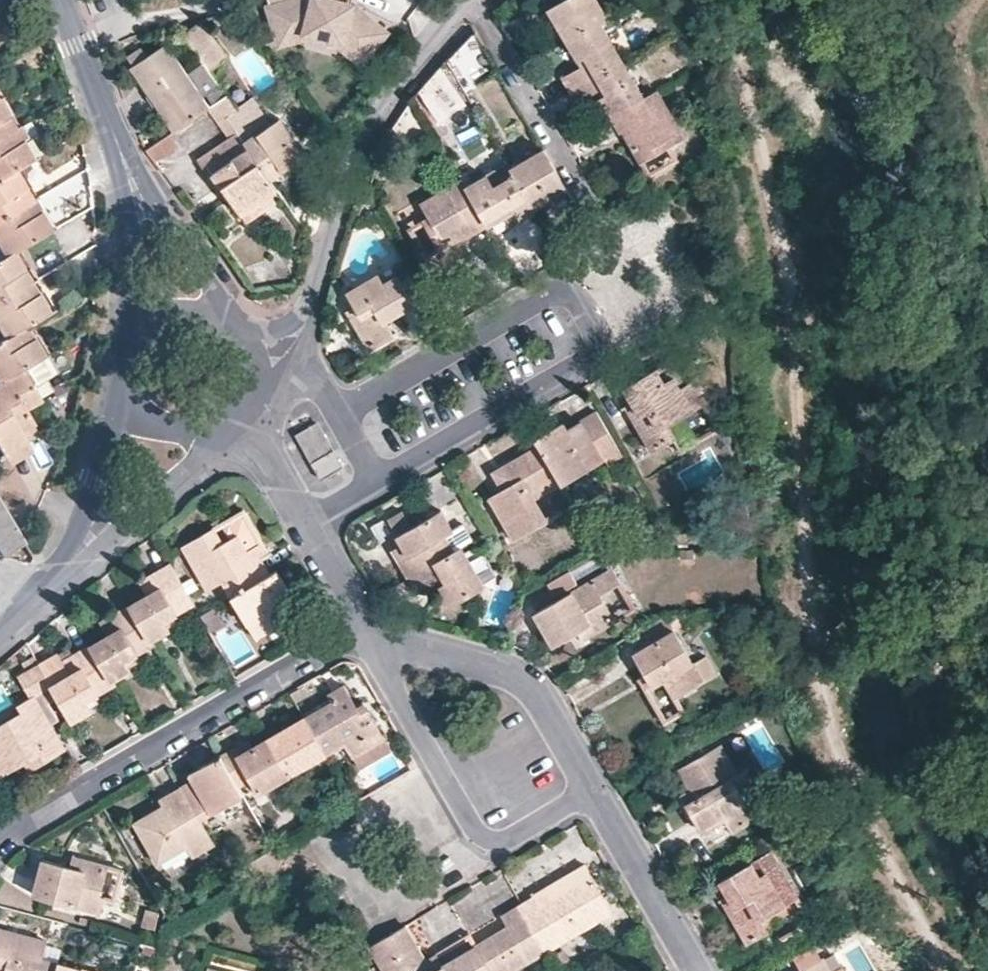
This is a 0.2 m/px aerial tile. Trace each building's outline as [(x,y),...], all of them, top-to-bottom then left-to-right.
[(282,43),(308,35),(309,32),(341,39),(340,42),(362,60),(385,31),(357,9),(350,8),(350,4),(340,2),(340,0),(268,0),(282,43)] [(601,21),(608,17),(598,0),(562,0),(548,8),(566,40),(601,21)] [(243,5),(237,9),(246,22),(252,17),(243,5)] [(228,54),(202,19),(182,33),(208,66),(209,67),(228,54)] [(601,21),(566,40),(577,60),(583,56),(586,62),(580,66),(562,77),(568,88),(621,57),(601,21)] [(476,31),(448,61),(462,85),(495,64),(476,31)] [(165,42),(147,55),(133,64),(129,66),(173,130),(192,118),(208,107),(212,112),(232,101),(209,67),(208,66),(192,79),(165,42)] [(133,64),(147,55),(140,45),(126,54),(133,64)] [(583,56),(577,60),(580,66),(586,62),(583,56)] [(645,96),(621,57),(568,88),(576,102),(595,92),(601,87),(605,93),(599,97),(610,116),(645,96)] [(442,67),(420,91),(435,113),(459,94),(442,67)] [(601,87),(595,92),(599,97),(605,93),(601,87)] [(657,89),(645,96),(610,116),(618,132),(623,130),(640,161),(684,137),(679,130),(680,130),(657,89)] [(241,113),(229,121),(237,131),(270,179),(283,170),(304,152),(279,116),(260,110),(252,96),(236,107),(241,113)] [(412,100),(394,126),(406,146),(430,131),(412,100)] [(15,128),(0,101),(0,137),(15,128)] [(225,115),(236,107),(232,101),(212,112),(218,120),(225,115)] [(241,113),(236,107),(225,115),(229,121),(241,113)] [(30,120),(19,126),(26,136),(22,139),(33,158),(48,149),(30,120)] [(15,128),(0,137),(0,179),(15,170),(33,158),(22,139),(26,136),(19,126),(15,128)] [(270,179),(237,131),(228,137),(197,158),(208,175),(212,172),(222,188),(227,186),(228,188),(233,196),(230,198),(242,214),(272,192),(277,188),(276,186),(270,179)] [(173,137),(169,133),(145,148),(149,153),(173,137)] [(173,137),(149,153),(154,160),(177,144),(173,137)] [(567,188),(543,146),(510,166),(514,173),(535,207),(567,188)] [(510,166),(507,161),(488,172),(494,183),(514,173),(510,166)] [(0,179),(0,217),(31,199),(15,170),(0,179)] [(288,177),(283,170),(270,179),(276,186),(288,177)] [(494,183),(488,172),(466,185),(488,224),(515,208),(520,215),(535,207),(514,173),(494,183)] [(466,185),(461,177),(422,201),(429,215),(423,219),(441,250),(472,231),(474,232),(488,224),(466,185)] [(233,196),(228,188),(227,186),(222,188),(218,190),(225,200),(230,198),(233,196)] [(277,201),(272,192),(242,214),(247,222),(277,201)] [(31,199),(0,217),(0,254),(2,258),(13,252),(50,229),(31,199)] [(13,252),(2,258),(0,259),(0,298),(30,280),(13,252)] [(378,273),(347,292),(355,307),(346,311),(369,349),(394,335),(386,320),(414,304),(397,274),(383,282),(378,273)] [(0,298),(0,334),(3,339),(26,326),(25,324),(48,311),(30,280),(0,298)] [(26,326),(3,339),(0,340),(0,380),(20,368),(21,367),(39,357),(43,355),(26,326)] [(656,366),(623,386),(633,402),(626,406),(652,452),(676,438),(668,423),(706,401),(694,379),(698,376),(684,352),(657,367),(656,366)] [(49,375),(39,357),(21,367),(20,368),(30,386),(49,375)] [(20,368),(0,380),(0,452),(3,456),(25,443),(18,431),(31,424),(22,407),(38,399),(30,386),(20,368)] [(555,425),(534,437),(560,483),(617,450),(596,411),(566,428),(559,432),(555,425)] [(317,421),(297,434),(321,476),(342,465),(317,421)] [(562,421),(555,425),(559,432),(566,428),(562,421)] [(30,451),(25,443),(3,456),(8,463),(30,451)] [(538,444),(503,463),(514,482),(502,490),(488,497),(514,539),(548,520),(536,498),(560,483),(538,444)] [(514,482),(503,463),(491,470),(502,490),(514,482)] [(408,576),(452,548),(445,535),(453,531),(440,510),(412,527),(401,511),(389,518),(398,534),(396,535),(402,544),(405,551),(397,556),(408,576)] [(222,579),(231,594),(270,571),(263,558),(271,553),(264,541),(248,550),(238,534),(224,542),(214,526),(182,546),(205,587),(222,579)] [(504,537),(493,544),(497,552),(509,545),(504,537)] [(465,552),(460,543),(452,548),(408,576),(415,590),(440,576),(443,582),(439,584),(450,605),(484,585),(482,583),(465,552)] [(405,551),(402,544),(393,550),(397,556),(405,551)] [(465,552),(482,583),(496,575),(478,544),(465,552)] [(194,603),(171,562),(140,581),(147,593),(131,603),(152,640),(169,629),(165,620),(177,613),(194,603)] [(621,581),(612,565),(574,587),(575,589),(534,613),(552,644),(577,631),(583,639),(615,620),(600,594),(621,581)] [(277,567),(270,571),(231,594),(256,637),(295,615),(288,601),(281,592),(288,588),(277,567)] [(281,592),(288,601),(294,597),(288,588),(281,592)] [(762,592),(753,593),(755,603),(764,602),(762,592)] [(152,640),(131,603),(102,620),(108,633),(90,643),(112,680),(131,669),(125,660),(138,652),(154,643),(152,640)] [(165,620),(169,629),(183,622),(177,613),(165,620)] [(694,662),(674,628),(635,652),(647,674),(653,684),(654,685),(664,680),(675,697),(679,694),(715,671),(706,655),(694,662)] [(517,638),(509,636),(507,642),(515,644),(517,638)] [(112,680),(90,643),(63,659),(70,672),(51,683),(57,694),(73,721),(89,711),(100,705),(108,720),(128,708),(112,680)] [(143,662),(138,652),(125,660),(131,669),(143,662)] [(51,683),(40,664),(22,675),(34,696),(50,722),(57,718),(47,700),(57,694),(51,683)] [(653,684),(647,674),(638,679),(645,689),(653,684)] [(332,699),(305,714),(327,753),(344,744),(352,757),(353,756),(384,739),(386,737),(366,700),(357,704),(345,681),(328,691),(332,699)] [(24,761),(40,752),(44,759),(65,747),(50,722),(34,696),(19,705),(22,711),(0,724),(0,772),(1,774),(24,761)] [(98,726),(108,720),(100,705),(89,711),(98,726)] [(305,714),(269,735),(291,774),(327,753),(305,714)] [(246,738),(230,747),(232,753),(223,758),(239,785),(251,777),(260,792),(291,774),(269,735),(252,745),(246,738)] [(389,748),(384,739),(353,756),(358,766),(389,748)] [(678,768),(689,789),(695,798),(686,803),(703,832),(725,818),(733,831),(755,818),(739,791),(753,783),(745,769),(738,773),(720,745),(678,768)] [(230,747),(220,753),(221,755),(223,758),(232,753),(230,747)] [(40,752),(24,761),(28,769),(44,759),(40,752)] [(239,785),(223,758),(221,755),(195,768),(199,774),(191,779),(180,785),(200,817),(243,793),(239,785)] [(199,774),(195,768),(188,772),(191,779),(199,774)] [(180,785),(166,793),(170,800),(163,804),(133,821),(157,862),(188,844),(193,854),(215,842),(200,817),(180,785)] [(695,798),(689,789),(681,794),(686,803),(695,798)] [(170,800),(166,793),(159,796),(163,804),(170,800)] [(720,881),(727,895),(732,902),(724,907),(746,944),(769,931),(762,917),(797,896),(771,851),(720,881)] [(107,864),(73,854),(70,865),(42,857),(32,895),(97,912),(96,913),(99,914),(105,894),(100,893),(107,864)] [(583,863),(520,902),(525,912),(588,874),(583,863)] [(588,874),(525,912),(548,950),(611,912),(588,874)] [(732,902),(727,895),(719,899),(724,907),(732,902)] [(525,912),(520,902),(500,914),(506,924),(525,912)] [(145,907),(142,923),(157,927),(160,911),(145,907)] [(506,924),(475,942),(491,970),(513,970),(548,950),(525,912),(506,924)] [(369,945),(384,970),(429,970),(432,969),(425,957),(406,923),(369,945)] [(5,967),(4,970),(56,970),(59,962),(40,956),(44,938),(0,928),(0,966),(5,967)] [(442,963),(447,970),(491,970),(475,942),(474,942),(442,963)] [(562,951),(555,955),(562,966),(569,962),(562,951)] [(436,952),(425,957),(432,969),(441,964),(442,963),(436,952)] [(825,959),(832,970),(834,970),(841,967),(833,955),(825,959)] [(825,959),(824,956),(820,959),(822,963),(805,970),(832,970),(825,959)] [(59,961),(59,962),(56,970),(95,970),(59,961)]
